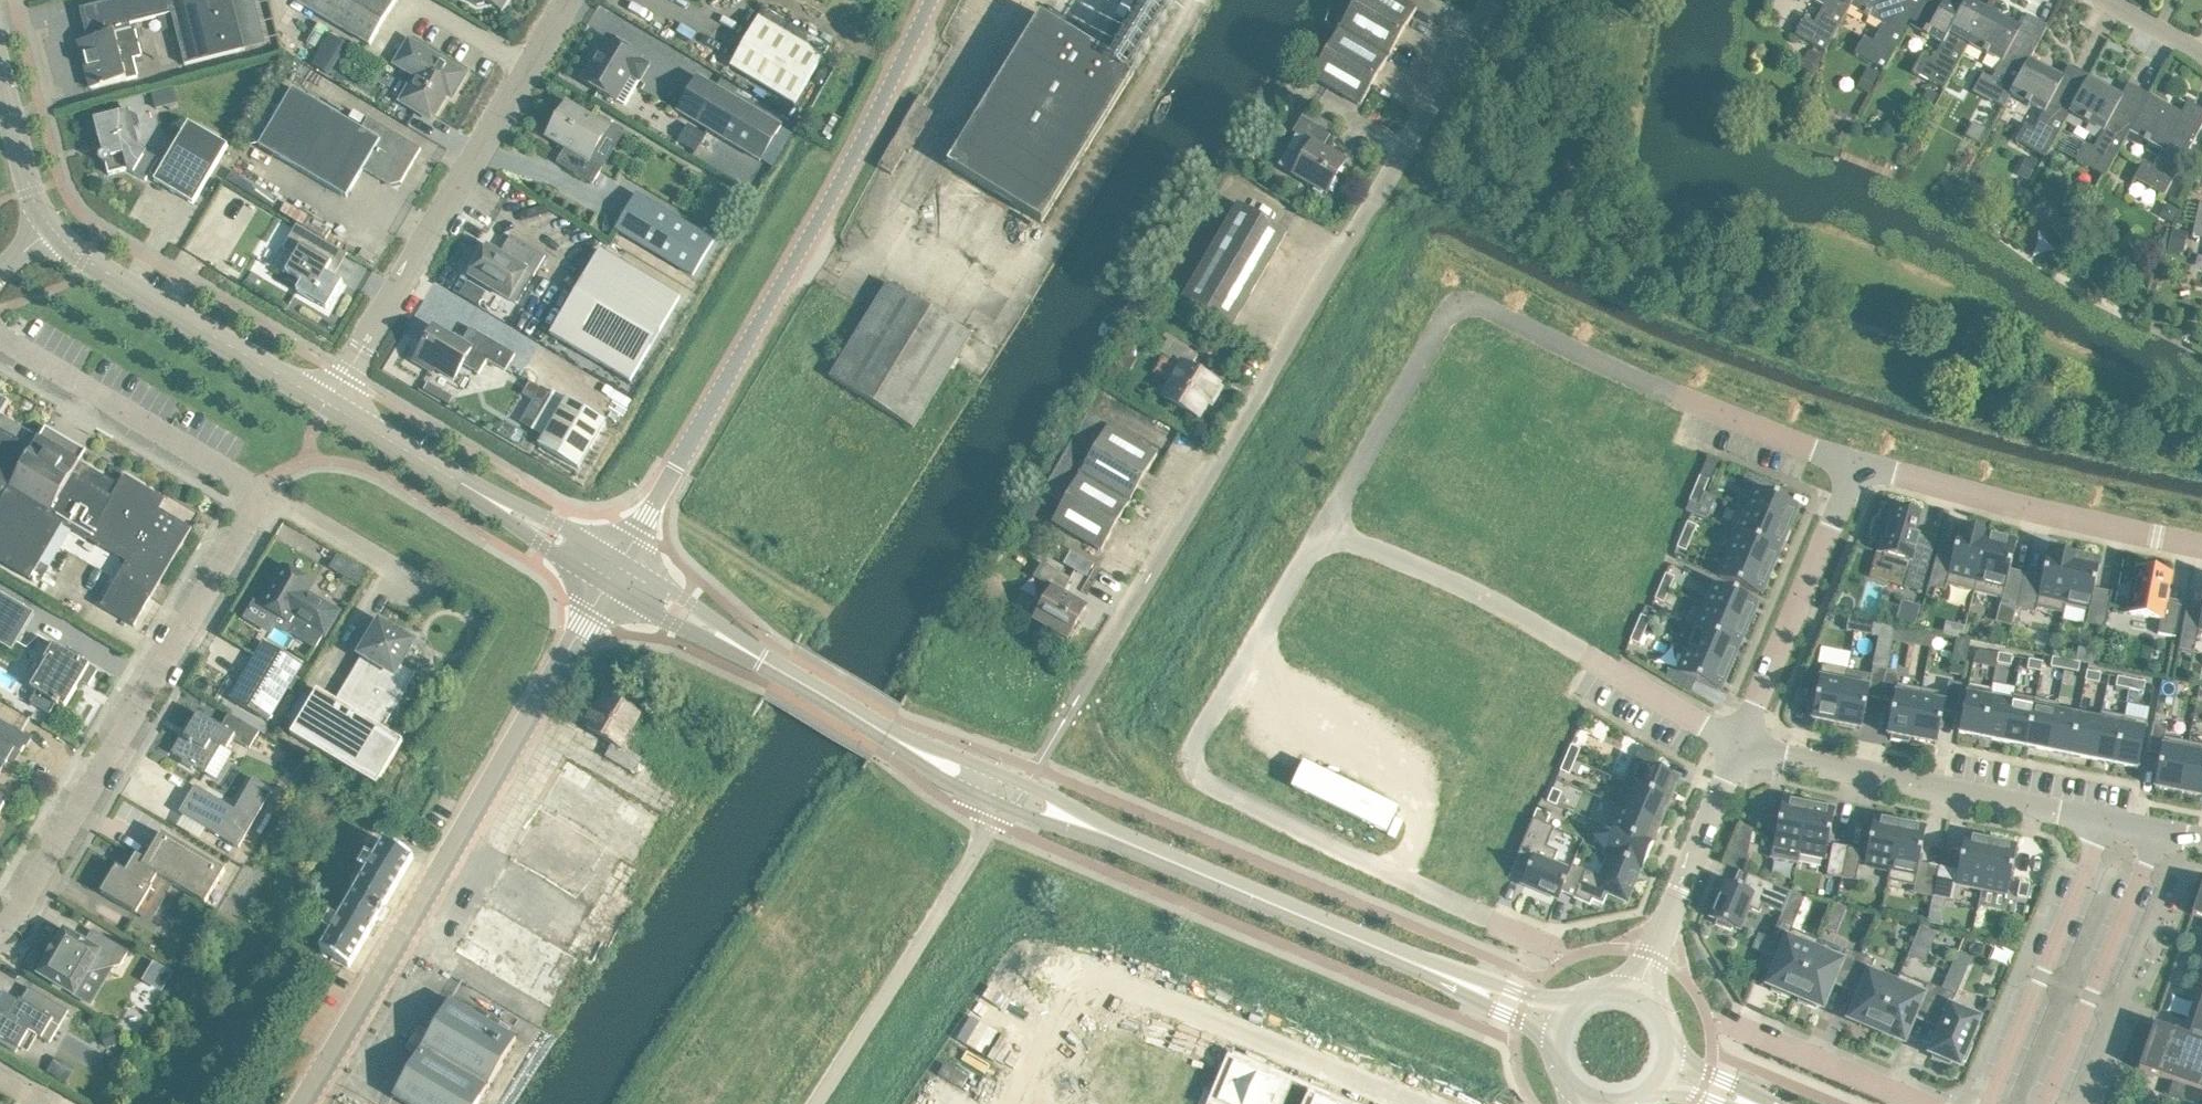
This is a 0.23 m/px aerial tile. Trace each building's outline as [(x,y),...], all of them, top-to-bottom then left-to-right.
[(232,0),(118,0),(105,3),(84,9),(91,39),(78,42),(82,57),(90,89),(137,77),(133,59),(141,56),(134,27),(131,28),(130,24),(171,14),(184,65),(245,50),(232,0)] [(397,0),(294,0),(370,45),(397,0)] [(477,6),(484,4),(485,2),(502,11),(508,0),(468,0),(477,6)] [(1416,9),(1400,0),(1356,0),(1311,77),(1360,106),(1416,9)] [(1823,6),(1814,23),(1804,18),(1795,36),(1825,52),(1850,7),(1849,6),(1853,0),(1813,0),(1823,6)] [(1849,6),(1850,7),(1864,14),(1863,17),(1867,19),(1869,17),(1882,24),(1873,42),(1864,37),(1854,54),(1885,71),(1909,25),(1909,24),(1922,0),(1853,0),(1849,6)] [(1960,12),(1962,9),(1946,0),(1922,0),(1909,24),(1909,25),(1923,33),(1922,35),(1927,38),(1928,36),(1942,43),(1932,61),(1923,56),(1914,73),(1944,89),(1969,44),(1968,43),(1987,9),(1975,2),(1968,16),(1960,12)] [(2003,108),(2011,94),(2010,93),(2029,59),(2047,28),(2035,21),(2027,35),(2020,31),(2022,27),(1987,9),(1968,43),(1969,44),(1983,51),(1981,54),(1986,56),(1987,54),(2001,61),(1992,79),(1982,74),(1973,91),(2003,108)] [(1042,223),(1123,91),(1134,72),(1040,14),(947,165),(1042,223)] [(795,104),(823,56),(759,19),(730,67),(795,104)] [(640,82),(650,65),(641,59),(642,57),(606,36),(580,80),(616,101),(617,100),(612,97),(626,73),(631,76),(640,82)] [(452,98),(456,91),(466,74),(407,39),(392,63),(415,76),(400,101),(432,120),(447,95),(452,98)] [(2069,112),(2088,77),(2077,71),(2069,85),(2062,81),(2064,77),(2029,59),(2010,93),(2011,94),(2025,101),(2024,104),(2043,114),(2035,128),(2025,123),(2015,141),(2045,158),(2070,112),(2069,112)] [(760,161),(780,126),(695,76),(675,110),(760,161)] [(2128,104),(2121,99),(2123,96),(2088,77),(2069,112),(2070,112),(2084,120),(2083,122),(2087,125),(2089,123),(2103,130),(2093,148),(2084,143),(2074,160),(2105,177),(2129,131),(2148,96),(2136,90),(2128,104)] [(361,129),(292,89),(259,146),(346,198),(363,169),(391,186),(401,183),(421,150),(368,118),(361,129)] [(2180,118),(2182,115),(2148,96),(2129,131),(2144,139),(2142,141),(2147,143),(2148,141),(2162,149),(2153,167),(2143,161),(2134,179),(2164,195),(2201,125),(2201,112),(2195,108),(2188,122),(2180,118)] [(593,185),(603,168),(589,160),(609,128),(567,103),(547,137),(571,151),(562,167),(593,185)] [(129,111),(94,120),(103,153),(101,155),(100,156),(99,159),(100,161),(101,163),(102,163),(103,164),(106,164),(108,175),(127,170),(134,174),(145,181),(158,159),(146,153),(139,148),(134,129),(137,126),(139,122),(137,118),(134,114),(131,114),(129,111)] [(1301,118),(1330,135),(1334,127),(1306,111),(1301,118)] [(1293,175),(1308,183),(1327,194),(1345,161),(1322,148),(1330,135),(1301,118),(1293,132),(1295,134),(1277,164),(1294,174),(1293,175)] [(193,204),(204,185),(228,145),(188,122),(153,181),(193,204)] [(693,276),(714,241),(636,194),(615,229),(693,276)] [(1231,328),(1287,232),(1237,203),(1181,300),(1231,328)] [(2199,204),(2191,237),(2201,239),(2201,204),(2199,204)] [(297,225),(283,248),(295,256),(285,272),(302,281),(296,291),(327,309),(342,282),(326,273),(339,250),(297,225)] [(2183,249),(2186,233),(2173,231),(2170,246),(2183,249)] [(514,239),(504,256),(487,246),(478,261),(474,261),(469,269),(471,273),(470,276),(517,304),(546,257),(511,236),(510,237),(514,239)] [(630,382),(680,298),(600,250),(550,334),(630,382)] [(913,429),(971,335),(888,284),(830,378),(913,429)] [(461,343),(434,327),(414,361),(433,372),(435,369),(454,380),(463,365),(479,374),(487,360),(505,371),(515,355),(470,328),(461,343)] [(1210,404),(1219,388),(1215,386),(1216,384),(1190,369),(1197,356),(1169,339),(1161,353),(1177,362),(1167,379),(1172,383),(1164,397),(1178,405),(1197,416),(1206,402),(1210,404)] [(448,405),(453,397),(427,382),(422,390),(448,405)] [(2,488),(8,492),(0,505),(0,562),(31,580),(64,525),(69,528),(88,540),(127,562),(119,576),(101,607),(115,616),(134,627),(152,596),(192,529),(159,510),(165,500),(124,476),(119,485),(80,462),(68,455),(74,444),(59,435),(52,446),(39,438),(0,415),(8,402),(0,398),(0,487),(2,488)] [(578,469),(606,422),(566,399),(539,445),(578,469)] [(1063,503),(1108,426),(1088,414),(1043,491),(1063,503)] [(1101,551),(1157,455),(1108,426),(1063,503),(1051,522),(1101,551)] [(1700,475),(1695,488),(1704,492),(1709,479),(1700,475)] [(1704,492),(1695,488),(1689,501),(1699,505),(1704,492)] [(1758,488),(1748,511),(1790,528),(1794,516),(1791,515),(1796,504),(1773,494),(1758,488)] [(1031,498),(1019,517),(1025,520),(1029,514),(1032,516),(1040,503),(1031,498)] [(1890,522),(1886,521),(1880,539),(1884,540),(1881,553),(1884,554),(1881,564),(1908,572),(1904,587),(1921,591),(1935,543),(1913,537),(1920,513),(1894,506),(1890,522)] [(1790,528),(1748,511),(1741,507),(1731,529),(1777,549),(1781,538),(1785,540),(1790,528)] [(1696,538),(1705,541),(1713,517),(1704,514),(1696,538)] [(1697,526),(1688,522),(1682,535),(1691,538),(1697,526)] [(1984,531),(1985,527),(1967,523),(1967,526),(1961,525),(1952,560),(1937,556),(1939,551),(1938,550),(1929,586),(1944,589),(1946,584),(1974,591),(1989,532),(1984,531)] [(1773,559),(1777,549),(1731,529),(1731,530),(1738,533),(1729,554),(1771,572),(1776,560),(1773,559)] [(2001,598),(2000,604),(2016,607),(2023,578),(2008,575),(2017,541),(1989,534),(1990,533),(1989,532),(1974,591),(2001,598)] [(1691,538),(1682,535),(1677,548),(1686,551),(1691,538)] [(2062,613),(2065,602),(2064,602),(2074,555),(2073,554),(2073,553),(2057,549),(2056,550),(2049,549),(2041,582),(2024,578),(2025,573),(2024,573),(2023,578),(2016,607),(2035,612),(2036,607),(2062,613)] [(1729,554),(1720,577),(1758,593),(1763,582),(1766,584),(1771,572),(1729,554)] [(2112,592),(2110,597),(2093,594),(2100,560),(2074,555),(2064,602),(2065,602),(2089,608),(2086,623),(2105,627),(2113,592),(2112,592)] [(2190,586),(2200,588),(2201,577),(2201,560),(2194,559),(2190,586)] [(1067,639),(1086,606),(1062,593),(1070,580),(1051,569),(1041,563),(1033,578),(1044,584),(1035,600),(1043,604),(1034,620),(1048,628),(1067,639)] [(2135,583),(2134,583),(2131,599),(2132,599),(2130,614),(2160,619),(2158,634),(2175,637),(2181,607),(2164,604),(2170,572),(2164,571),(2165,567),(2146,563),(2145,567),(2139,566),(2135,583)] [(313,583),(283,566),(260,605),(289,622),(293,616),(298,619),(290,634),(316,649),(338,611),(307,593),(313,583)] [(1666,573),(1660,586),(1669,590),(1675,577),(1666,573)] [(1717,583),(1707,606),(1749,624),(1754,612),(1751,611),(1755,600),(1717,583)] [(1669,590),(1660,586),(1655,599),(1664,603),(1669,590)] [(34,613),(0,593),(0,644),(12,651),(34,613)] [(1659,637),(1668,610),(1656,606),(1647,633),(1659,637)] [(1744,636),(1749,624),(1707,606),(1698,628),(1736,644),(1741,634),(1744,636)] [(2197,634),(2201,635),(2201,606),(2200,615),(2186,612),(2187,607),(2186,606),(2178,648),(2194,651),(2197,634)] [(1641,615),(1636,628),(1645,632),(1650,619),(1641,615)] [(1875,621),(1849,616),(1846,630),(1872,635),(1875,621)] [(1875,621),(1872,635),(1879,637),(1873,666),(1887,669),(1893,639),(1895,626),(1875,621)] [(414,674),(400,666),(414,643),(379,622),(360,655),(363,656),(336,701),(317,690),(291,734),(376,785),(403,741),(382,729),(385,725),(386,725),(416,674),(415,673),(414,674)] [(1639,644),(1645,632),(1636,628),(1630,640),(1639,644)] [(1689,650),(1730,668),(1735,656),(1732,655),(1736,644),(1698,628),(1689,650)] [(295,675),(301,664),(263,642),(230,699),(268,721),(288,687),(295,675)] [(63,650),(52,644),(43,659),(45,661),(30,687),(36,691),(30,702),(50,714),(56,705),(58,707),(59,704),(65,708),(81,681),(89,686),(98,671),(82,661),(84,658),(65,647),(63,650)] [(1679,673),(1685,676),(1717,689),(1722,678),(1725,680),(1730,668),(1689,650),(1679,673)] [(2013,655),(1999,653),(1997,662),(2011,665),(2013,655)] [(2067,659),(2053,657),(2051,666),(2065,669),(2067,659)] [(2041,671),(2043,661),(2029,659),(2028,668),(2041,671)] [(2080,662),(2067,659),(2065,669),(2078,672),(2080,662)] [(1834,728),(1835,724),(1837,724),(1845,682),(1848,669),(1823,664),(1812,719),(1816,720),(1815,725),(1834,728)] [(1881,699),(1887,669),(1873,666),(1869,687),(1845,682),(1837,724),(1861,729),(1868,696),(1881,699)] [(1909,743),(1910,739),(1912,739),(1922,689),(1898,684),(1900,672),(1887,669),(1881,699),(1894,702),(1887,734),(1892,735),(1891,740),(1909,743)] [(2101,673),(2088,670),(2086,680),(2099,683),(2101,673)] [(295,675),(288,687),(295,692),(303,680),(295,675)] [(2132,679),(2118,676),(2116,686),(2130,689),(2132,679)] [(2145,682),(2132,679),(2130,689),(2143,692),(2145,682)] [(1956,714),(1962,684),(1949,681),(1946,694),(1922,689),(1912,739),(1937,744),(1943,711),(1956,714)] [(1992,690),(1969,685),(1959,733),(1982,737),(1990,698),(1992,690)] [(584,723),(588,726),(587,728),(613,743),(605,757),(633,774),(642,760),(626,750),(636,733),(630,730),(639,715),(606,695),(597,710),(593,708),(584,723)] [(2012,702),(1990,698),(1982,737),(2004,742),(2012,702)] [(2058,703),(2036,699),(2034,707),(2026,746),(2049,750),(2056,711),(2058,703)] [(2034,707),(2012,702),(2004,742),(2026,746),(2034,707)] [(2079,715),(2056,711),(2049,750),(2071,755),(2079,715)] [(2124,716),(2102,712),(2101,720),(2093,759),(2115,764),(2124,716)] [(221,727),(198,713),(191,726),(189,725),(172,753),(205,773),(221,746),(227,750),(233,739),(249,749),(260,732),(229,714),(221,727)] [(2101,720),(2079,715),(2071,755),(2093,759),(2101,720)] [(2147,721),(2124,716),(2115,764),(2138,768),(2147,721)] [(30,738),(0,720),(0,766),(1,764),(3,761),(6,763),(15,748),(22,752),(30,738)] [(2179,792),(2189,743),(2165,739),(2167,725),(2154,722),(2148,752),(2161,755),(2154,787),(2179,792)] [(2179,792),(2201,797),(2201,746),(2189,743),(2179,792)] [(1572,745),(1566,758),(1575,761),(1580,749),(1572,745)] [(1569,774),(1575,761),(1566,758),(1561,770),(1569,774)] [(1632,786),(1670,802),(1680,779),(1641,763),(1634,760),(1624,783),(1632,786)] [(1305,762),(1292,787),(1387,833),(1399,807),(1305,762)] [(239,848),(273,790),(253,779),(235,810),(195,786),(179,813),(239,848)] [(1624,783),(1615,805),(1623,808),(1661,824),(1670,802),(1632,786),(1624,783)] [(1555,805),(1561,793),(1552,789),(1547,802),(1555,805)] [(1767,815),(1761,844),(1773,847),(1799,852),(1809,804),(1783,799),(1779,817),(1767,815)] [(1809,804),(1799,852),(1825,857),(1835,809),(1809,804)] [(1661,824),(1623,808),(1615,805),(1606,827),(1613,830),(1652,846),(1661,824)] [(1536,810),(1533,818),(1546,824),(1549,816),(1536,810)] [(1889,870),(1899,822),(1874,817),(1864,865),(1889,870)] [(1533,818),(1515,862),(1528,867),(1523,881),(1538,888),(1537,891),(1553,898),(1554,895),(1559,897),(1561,892),(1565,882),(1569,872),(1548,863),(1554,850),(1546,847),(1554,827),(1546,824),(1533,818)] [(1901,823),(1899,822),(1889,870),(1887,880),(1914,885),(1926,827),(1918,826),(1918,823),(1902,819),(1901,823)] [(1642,869),(1652,846),(1613,830),(1604,853),(1608,854),(1638,867),(1642,869)] [(225,871),(181,844),(162,833),(145,861),(137,855),(132,864),(170,886),(172,883),(206,904),(225,871)] [(1956,883),(1981,888),(1991,841),(1965,835),(1958,870),(1955,883),(1956,883)] [(413,858),(384,842),(384,841),(376,854),(371,863),(358,885),(345,907),(333,929),(320,951),(337,961),(349,968),(362,946),(375,924),(388,902),(400,880),(413,858)] [(1991,841),(1981,888),(2007,893),(2017,846),(1991,841)] [(1735,845),(1726,865),(1739,870),(1744,872),(1749,851),(1735,845)] [(1833,845),(1827,875),(1841,878),(1847,848),(1847,847),(1833,845)] [(1847,847),(1847,848),(1841,878),(1856,881),(1862,850),(1847,847)] [(1565,882),(1561,892),(1574,897),(1573,898),(1590,905),(1592,899),(1603,904),(1608,893),(1624,900),(1638,867),(1608,854),(1599,876),(1572,865),(1569,872),(1565,882)] [(170,886),(132,864),(127,872),(117,866),(101,893),(137,914),(138,912),(151,919),(170,886)] [(1926,878),(1936,880),(1938,866),(1929,864),(1926,878)] [(1936,880),(1932,896),(1953,900),(1956,883),(1955,883),(1958,870),(1948,868),(1938,866),(1936,880)] [(1782,913),(1791,892),(1748,874),(1742,887),(1728,881),(1712,918),(1717,920),(1715,924),(1731,931),(1733,927),(1737,928),(1746,907),(1759,913),(1763,905),(1782,913)] [(2030,884),(2020,882),(2017,896),(2027,898),(2030,884)] [(2201,883),(2191,915),(2201,919),(2201,883)] [(1808,884),(1798,911),(1815,916),(1824,890),(1808,884)] [(1793,928),(1778,922),(1764,956),(1765,956),(1768,950),(1780,955),(1768,984),(1773,986),(1771,991),(1789,998),(1791,994),(1795,996),(1818,941),(1792,930),(1793,928)] [(129,952),(111,942),(92,930),(84,944),(65,932),(41,974),(74,994),(86,974),(121,965),(129,952)] [(1818,941),(1795,996),(1799,997),(1797,1002),(1816,1009),(1818,1005),(1822,1007),(1834,977),(1848,983),(1860,956),(1847,950),(1819,939),(1818,941)] [(1860,956),(1848,983),(1862,989),(1850,1018),(1876,1030),(1899,975),(1898,974),(1894,984),(1868,973),(1873,961),(1860,956)] [(1926,986),(1899,975),(1876,1030),(1903,1041),(1916,1012),(1929,1017),(1941,989),(1926,983),(1926,986)] [(48,999),(29,988),(21,1001),(20,1000),(19,1002),(20,1002),(19,1004),(16,1002),(15,1004),(5,998),(6,996),(4,995),(2,997),(4,999),(0,1006),(0,1043),(16,1052),(18,1048),(22,1050),(23,1049),(19,1047),(28,1031),(49,1044),(69,1011),(48,999)] [(1955,995),(1941,989),(1929,1017),(1943,1023),(1931,1052),(1933,1053),(1931,1058),(1950,1065),(1951,1061),(1959,1064),(1960,1060),(1965,1062),(1972,1046),(1967,1044),(1978,1019),(1950,1007),(1955,995)] [(2201,1091),(2201,997),(2189,1036),(2154,1024),(2139,1070),(2201,1091)] [(516,1039),(450,1000),(393,1096),(407,1103),(478,1103),(516,1039)] [(1095,1074),(1111,1081),(1123,1053),(1107,1046),(1120,1015),(1095,1005),(1089,1019),(1086,1018),(1081,1029),(1084,1030),(1074,1054),(1099,1065),(1095,1074)] [(1156,1088),(1177,1039),(1152,1029),(1139,1060),(1123,1053),(1111,1081),(1128,1087),(1132,1078),(1156,1088)] [(1258,1073),(1234,1063),(1221,1094),(1204,1087),(1196,1103),(1246,1103),(1258,1073)] [(1283,1084),(1258,1073),(1246,1103),(1275,1103),(1283,1084)]
